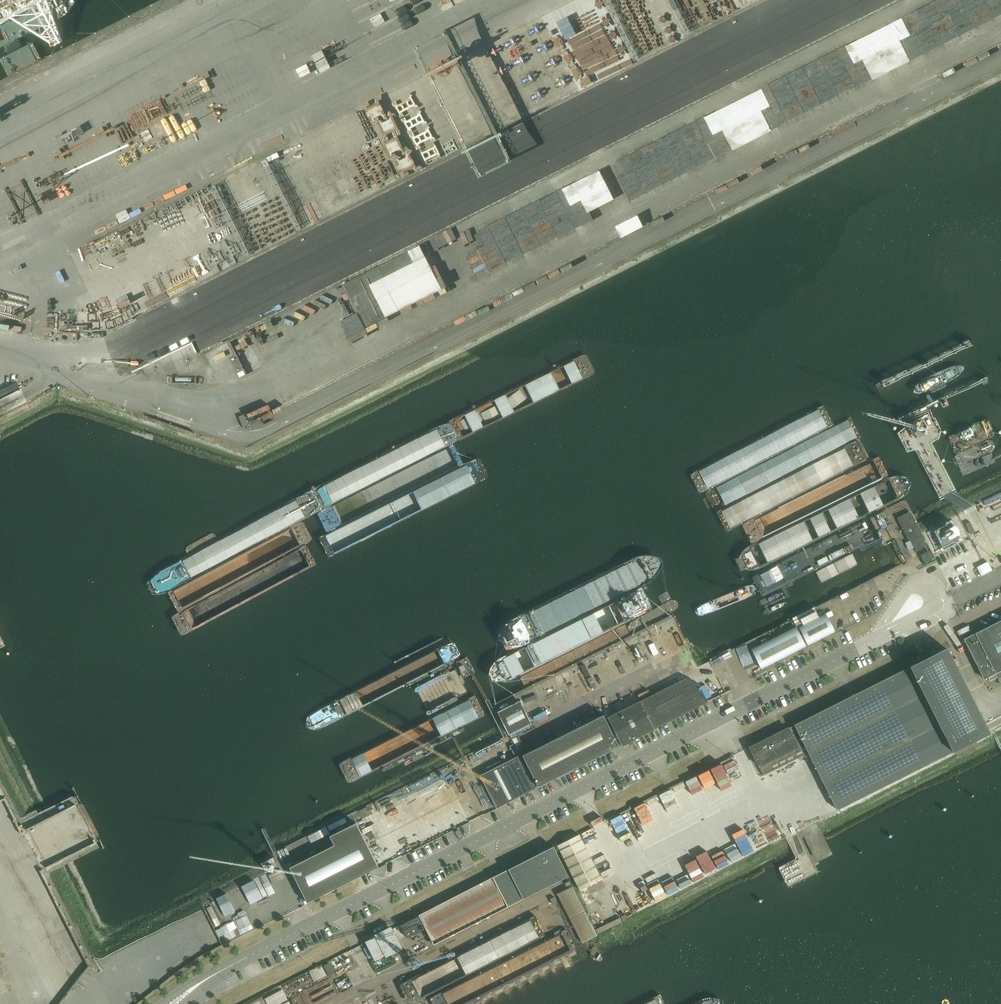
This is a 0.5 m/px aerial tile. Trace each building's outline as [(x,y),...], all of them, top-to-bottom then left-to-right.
[(843,40),(855,67),(859,65),(861,68),(866,66),(869,74),(1000,19),(1000,0),(940,0),(843,40)] [(764,94),(616,153),(625,175),(618,178),(626,198),(717,161),(712,150),(716,149),(716,150),(726,146),(728,150),(771,132),(762,111),(772,107),(770,101),(769,101),(766,94),(764,95),(764,94)] [(366,152),(311,176),(327,213),(382,188),(366,152)] [(601,171),(549,192),(559,216),(551,219),(549,215),(528,223),(532,231),(525,234),(527,239),(522,241),(526,250),(567,233),(565,228),(570,226),(571,228),(592,220),(588,210),(613,200),(601,171)] [(99,215),(109,211),(123,204),(119,196),(96,207),(99,215)] [(638,215),(615,224),(620,236),(643,228),(638,215)] [(374,320),(441,291),(422,247),(342,281),(356,313),(341,320),(348,336),(376,324),(374,320)] [(154,356),(135,365),(138,370),(157,362),(154,356)] [(160,363),(154,365),(159,376),(165,374),(160,363)] [(152,366),(138,372),(141,377),(155,371),(152,366)] [(916,552),(927,546),(910,512),(897,519),(909,542),(910,541),(916,552)] [(945,525),(934,531),(942,547),(955,541),(956,542),(958,540),(959,540),(959,539),(960,538),(960,537),(959,536),(952,522),(951,522),(950,521),(949,522),(948,522),(945,524),(945,525)] [(920,555),(926,566),(936,561),(931,550),(920,555)] [(983,564),(977,568),(981,577),(992,571),(988,562),(983,564)] [(799,628),(808,646),(835,632),(826,614),(799,628)] [(995,673),(998,679),(1000,677),(1000,621),(964,640),(984,679),(995,673)] [(804,648),(795,630),(752,651),(761,669),(804,648)] [(989,733),(947,649),(924,660),(859,693),(857,694),(854,695),(847,699),(788,729),(802,756),(808,753),(836,810),(989,733)] [(623,745),(708,702),(699,684),(688,679),(609,718),(623,745)] [(521,702),(498,713),(509,735),(531,724),(522,704),(521,702)] [(538,787),(609,752),(619,747),(604,715),(523,756),(538,787)] [(802,756),(788,729),(769,739),(783,765),(802,756)] [(783,765),(769,739),(750,748),(764,775),(783,765)] [(536,789),(536,788),(520,756),(480,776),(497,808),(497,809),(517,799),(523,795),(536,789)] [(289,867),(308,904),(358,878),(370,872),(379,868),(357,823),(330,836),(334,845),(289,867)] [(594,863),(579,835),(558,846),(580,891),(602,880),(597,869),(602,866),(599,861),(594,863)] [(498,875),(420,915),(424,924),(434,944),(569,876),(554,847),(551,849),(544,852),(539,855),(508,870),(502,873),(498,875)] [(597,936),(570,881),(565,883),(568,888),(557,894),(582,943),(597,936)] [(263,902),(253,906),(260,924),(270,920),(263,902)] [(244,914),(249,923),(257,919),(253,910),(244,914)] [(420,915),(410,920),(402,924),(407,934),(414,930),(414,929),(424,924),(420,915)] [(402,950),(391,927),(375,936),(376,938),(366,943),(368,947),(374,958),(375,961),(385,956),(386,958),(402,950)] [(374,958),(368,947),(364,949),(370,959),(374,958)] [(323,966),(312,972),(316,980),(327,974),(323,966)]
